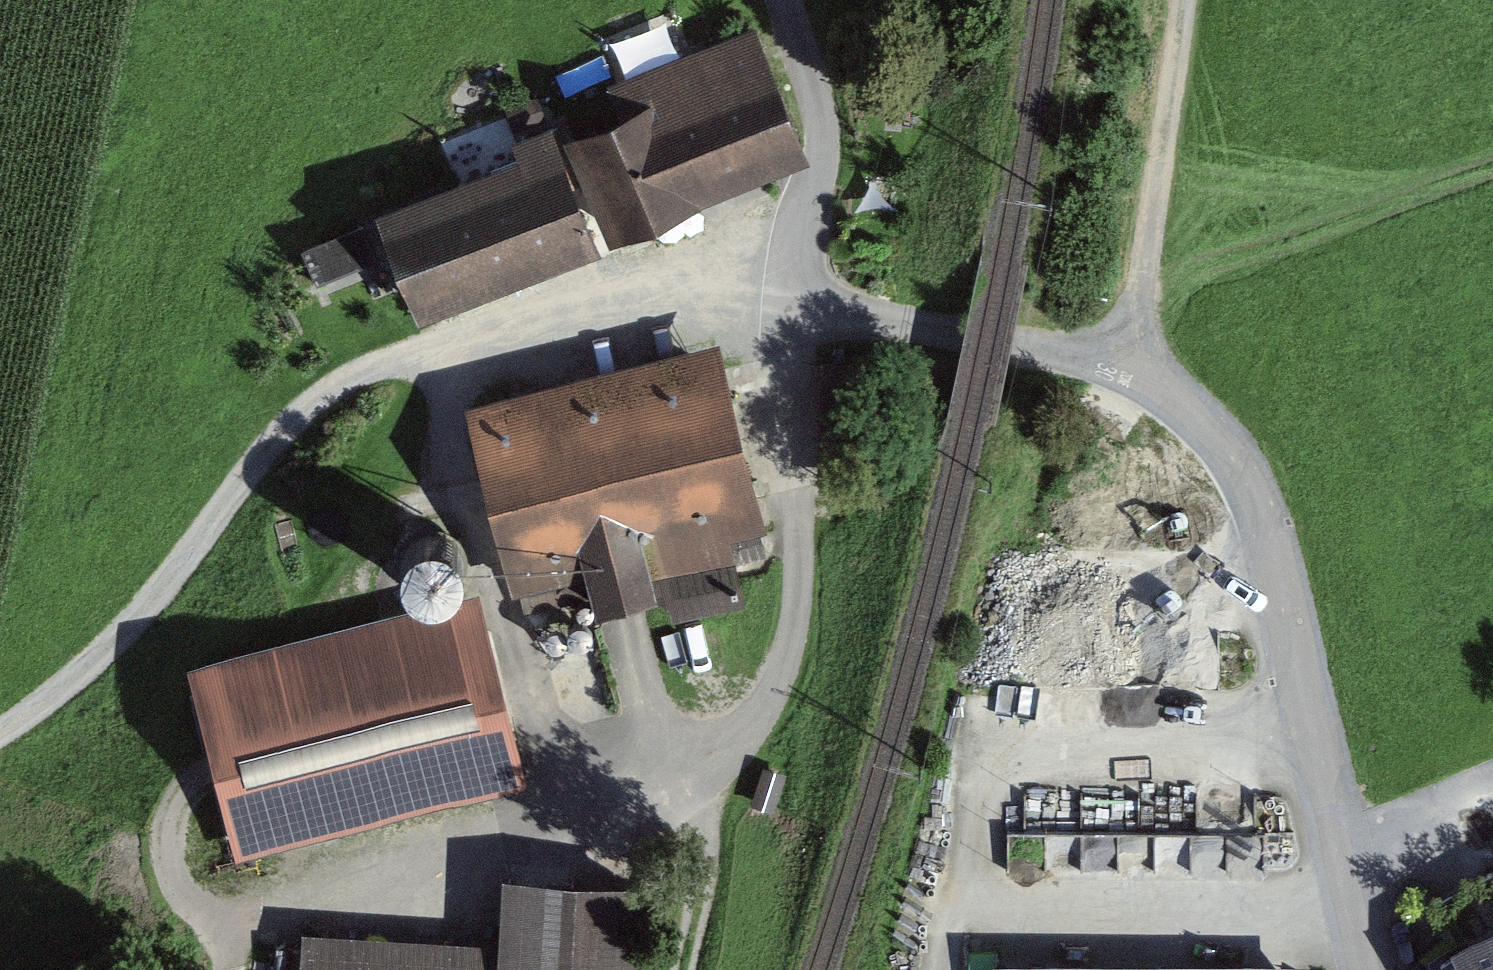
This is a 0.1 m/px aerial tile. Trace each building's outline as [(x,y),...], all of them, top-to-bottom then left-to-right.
[(813,162),(757,18),(637,64),(651,101),(571,132),(613,239),(813,162)] [(514,158),(376,212),(418,320),(604,248),(553,119),(506,137),(514,158)] [(371,262),(354,223),(295,247),(312,287),(371,262)] [(766,529),(723,340),(467,399),(515,609),(582,594),(586,611),(664,593),(659,574),(736,556),(731,537),(766,529)] [(234,854),(528,778),(479,589),(184,666),(234,854)] [(494,865),(489,937),(306,925),(303,969),(641,969),(648,875),(494,865)] [(1434,902),(1468,969),(1492,969),(1492,872),(1434,902)]
